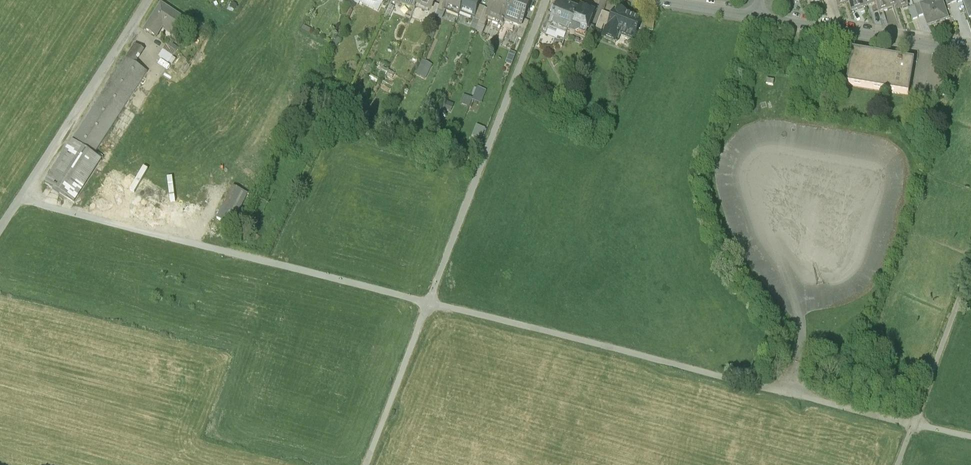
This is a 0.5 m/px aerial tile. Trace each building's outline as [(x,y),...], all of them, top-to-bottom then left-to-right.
[(416,5),(418,0),(401,0),(400,3),(401,3),(415,8),(416,5)] [(416,5),(430,11),(431,11),(433,4),(435,0),(418,0),(416,5)] [(461,9),(464,0),(447,0),(444,8),(453,11),(454,10),(460,12),(461,9)] [(461,9),(467,11),(466,13),(475,16),(475,17),(480,5),(482,0),(464,0),(461,9)] [(503,21),(511,0),(494,0),(487,18),(493,21),(502,23),(503,21)] [(503,21),(510,24),(520,26),(521,26),(524,19),(531,0),(511,0),(503,21)] [(863,7),(861,0),(847,0),(848,3),(851,11),(863,7)] [(888,9),(885,0),(874,0),(875,3),(878,12),(888,9)] [(897,6),(895,0),(885,0),(888,9),(897,6)] [(897,6),(898,9),(908,6),(906,0),(895,0),(897,6)] [(935,0),(920,5),(924,16),(927,25),(947,18),(942,3),(936,5),(935,0)] [(962,1),(968,19),(970,18),(970,0),(962,0),(962,1)] [(912,20),(924,16),(920,5),(919,1),(913,3),(914,7),(908,9),(912,20)] [(567,40),(569,34),(579,10),(558,2),(553,15),(548,26),(561,31),(560,35),(560,36),(561,38),(567,40)] [(439,6),(433,4),(431,11),(430,11),(428,16),(434,18),(439,6)] [(188,23),(161,5),(145,30),(156,37),(163,27),(178,37),(188,23)] [(485,7),(480,5),(475,17),(475,16),(474,18),(480,20),(485,7)] [(580,6),(579,10),(569,34),(584,40),(585,36),(590,25),(595,12),(580,6)] [(608,26),(603,38),(615,42),(618,34),(633,40),(641,20),(614,10),(612,15),(608,26)] [(612,15),(602,11),(595,27),(595,28),(601,30),(603,24),(608,26),(612,15)] [(545,34),(548,26),(553,15),(547,13),(540,31),(545,34)] [(652,30),(655,18),(648,17),(646,29),(652,30)] [(520,26),(517,35),(517,37),(522,40),(529,21),(524,19),(521,26),(520,26)] [(595,27),(590,25),(585,36),(591,39),(595,28),(595,27)] [(337,47),(344,33),(339,31),(332,44),(337,47)] [(169,62),(177,45),(167,40),(159,57),(169,62)] [(135,45),(72,142),(93,156),(147,73),(133,64),(142,49),(135,45)] [(913,62),(851,51),(846,85),(908,95),(913,62)] [(424,79),(432,65),(422,60),(414,74),(424,79)] [(394,73),(383,67),(380,73),(392,79),(394,73)] [(379,79),(371,74),(368,80),(376,84),(379,79)] [(473,99),(472,100),(481,104),(486,91),(477,87),(473,99)] [(460,104),(469,107),(472,100),(473,99),(463,95),(460,104)] [(477,125),(473,135),(481,138),(485,127),(477,125)] [(45,184),(74,203),(101,161),(93,156),(72,142),(45,184)] [(248,194),(233,187),(217,219),(232,226),(248,194)]
